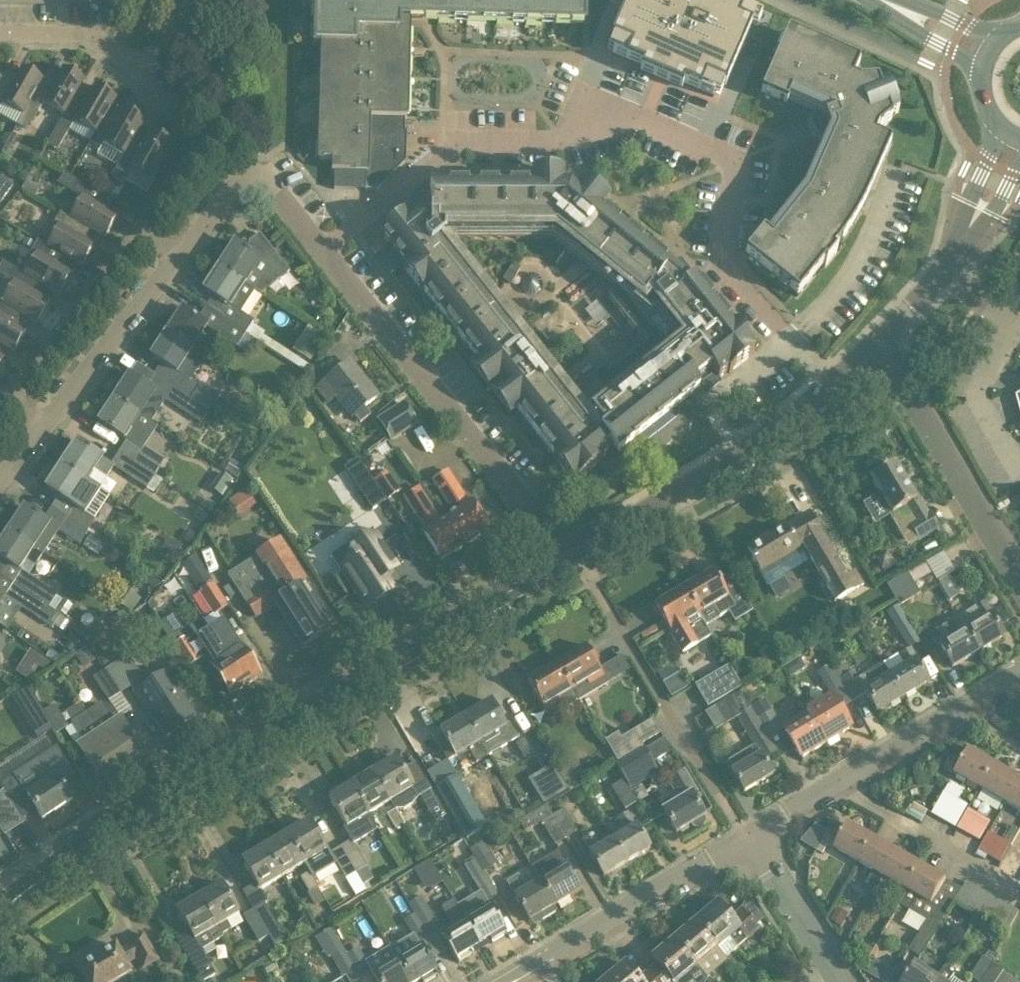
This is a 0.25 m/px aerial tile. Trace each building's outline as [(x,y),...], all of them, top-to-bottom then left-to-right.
[(331,166),(331,172),(334,172),(334,190),(353,191),(354,172),(365,173),(365,191),(377,191),(406,162),(407,132),(403,132),(403,119),(407,119),(410,20),(585,25),(585,0),(315,0),(314,43),(322,44),(319,160),(331,160),(331,166)] [(722,0),(627,0),(610,40),(618,43),(613,56),(643,68),(641,73),(680,89),(682,85),(712,97),(717,85),(725,88),(756,15),(722,0)] [(828,52),(787,35),(782,44),(788,46),(785,54),(782,58),(778,56),(759,94),(777,102),(778,97),(815,112),(809,124),(814,133),(825,140),(802,192),(761,242),(756,239),(744,255),(778,282),(776,287),(786,294),(790,290),(798,298),(822,265),(824,267),(835,251),(834,250),(859,213),(881,161),(889,145),(883,142),(874,138),(877,131),(890,121),(889,116),(897,113),(886,82),(877,85),(876,83),(860,83),(859,84),(852,81),(859,66),(828,52)] [(2,104),(22,116),(28,107),(27,106),(41,82),(42,82),(43,80),(22,68),(11,88),(0,82),(0,81),(0,107),(2,104)] [(28,107),(38,113),(43,104),(63,116),(73,100),(84,81),(63,69),(52,88),(42,82),(41,82),(27,106),(28,107)] [(57,152),(69,130),(74,122),(95,133),(97,130),(115,98),(94,86),(84,106),(73,100),(63,116),(46,146),(57,152)] [(100,149),(96,155),(116,167),(125,153),(144,121),(123,109),(108,136),(97,130),(95,133),(95,134),(89,143),(100,149)] [(152,179),(172,144),(151,132),(135,159),(125,153),(116,167),(117,167),(108,183),(116,187),(118,182),(122,184),(131,167),(152,179)] [(63,173),(57,184),(81,198),(69,218),(72,220),(104,238),(117,217),(97,206),(103,196),(63,173)] [(577,480),(602,461),(601,459),(608,453),(605,448),(609,445),(617,454),(699,389),(697,387),(712,374),(717,380),(727,372),(729,374),(753,354),(752,353),(754,351),(679,263),(671,269),(670,269),(671,268),(601,210),(608,202),(584,182),(576,192),(570,186),(562,186),(562,174),(528,175),(529,186),(430,186),(430,197),(406,216),(404,213),(380,232),(404,264),(402,268),(422,293),(424,291),(478,360),(468,369),(509,419),(517,412),(572,481),(576,479),(577,480)] [(34,197),(38,190),(24,183),(20,190),(34,197)] [(66,230),(72,220),(69,218),(60,213),(54,223),(58,226),(47,246),(50,248),(50,249),(81,267),(94,246),(66,230)] [(245,283),(255,290),(260,294),(288,273),(259,234),(248,243),(249,243),(244,250),(234,243),(219,267),(245,283)] [(26,238),(23,244),(32,250),(34,247),(36,244),(26,238)] [(36,254),(24,275),(27,277),(59,295),(71,275),(44,259),(50,249),(50,248),(47,246),(37,241),(31,252),(36,254)] [(0,283),(0,303),(4,305),(36,324),(48,303),(21,287),(27,277),(24,275),(2,262),(0,267),(0,276),(3,277),(0,283)] [(240,314),(255,290),(245,283),(219,267),(204,290),(213,296),(205,308),(245,334),(253,322),(240,314)] [(206,329),(236,348),(245,334),(205,308),(198,320),(182,310),(166,333),(192,350),(206,329)] [(14,352),(26,331),(0,317),(0,344),(14,352)] [(308,325),(292,349),(310,361),(326,336),(308,325)] [(166,333),(151,356),(160,363),(153,374),(192,400),(208,411),(218,396),(202,386),(200,388),(190,382),(205,359),(192,350),(166,333)] [(350,362),(327,380),(315,366),(300,389),(307,398),(317,390),(328,403),(336,397),(352,418),(378,397),(350,362)] [(150,424),(164,402),(183,414),(192,400),(153,374),(145,386),(129,376),(113,400),(139,417),(150,424)] [(165,461),(144,447),(156,428),(150,424),(139,417),(113,400),(98,423),(126,441),(118,453),(155,476),(165,461)] [(378,420),(391,440),(416,424),(404,404),(378,420)] [(105,478),(106,478),(112,468),(146,490),(146,489),(153,494),(161,481),(154,477),(155,476),(118,453),(111,464),(76,441),(60,465),(97,490),(105,478)] [(225,471),(237,478),(243,469),(232,461),(225,471)] [(372,511),(384,503),(387,501),(373,481),(370,483),(357,464),(338,477),(352,498),(359,493),(372,511)] [(86,513),(100,492),(97,490),(60,465),(45,488),(73,506),(65,518),(87,532),(96,519),(86,513)] [(931,515),(930,516),(926,518),(895,465),(872,479),(894,516),(891,518),(902,538),(912,532),(918,542),(939,529),(931,515)] [(371,475),(374,480),(373,481),(387,501),(399,493),(382,467),(371,475)] [(447,471),(431,481),(452,514),(446,518),(464,545),(488,529),(471,502),(468,504),(447,471)] [(222,497),(224,495),(234,480),(228,476),(218,491),(216,493),(222,497)] [(419,487),(402,497),(425,532),(422,533),(440,560),(464,545),(446,518),(441,521),(419,487)] [(238,514),(255,504),(246,488),(228,499),(238,514)] [(210,513),(216,505),(206,498),(200,506),(210,513)] [(57,529),(48,523),(23,506),(8,529),(43,553),(58,531),(78,545),(87,532),(65,518),(57,529)] [(202,524),(208,517),(198,509),(193,517),(202,524)] [(836,603),(864,587),(856,573),(846,579),(809,516),(795,525),(798,530),(787,536),(784,531),(748,552),(749,553),(745,556),(751,566),(753,564),(754,567),(756,566),(762,575),(798,554),(797,552),(804,548),(836,603)] [(21,571),(13,583),(49,607),(57,594),(29,575),(43,553),(8,529),(0,541),(0,557),(21,571)] [(356,561),(340,572),(354,594),(357,592),(365,606),(392,588),(384,575),(396,567),(372,530),(346,546),(350,552),(348,553),(352,559),(354,558),(356,561)] [(190,545),(197,535),(190,531),(184,541),(190,545)] [(89,537),(83,547),(97,556),(103,546),(89,537)] [(927,554),(937,548),(932,540),(922,546),(927,554)] [(182,545),(172,541),(166,552),(176,557),(182,545)] [(329,617),(305,579),(302,581),(278,543),(227,576),(252,615),(273,602),(303,649),(327,634),(320,623),(329,617)] [(888,551),(876,558),(883,571),(895,563),(888,551)] [(195,556),(182,565),(194,583),(207,575),(195,556)] [(886,585),(899,606),(920,593),(907,572),(886,585)] [(161,584),(149,573),(143,581),(155,591),(161,584)] [(730,574),(718,581),(713,573),(684,590),(700,616),(714,608),(719,617),(728,612),(734,622),(752,612),(730,574)] [(216,615),(228,608),(207,575),(194,583),(199,592),(198,592),(212,615),(204,621),(244,683),(259,674),(242,646),(240,648),(223,622),(221,623),(216,615)] [(955,590),(949,579),(940,584),(938,584),(947,600),(954,596),(955,590)] [(53,625),(58,618),(59,616),(60,615),(49,607),(13,583),(5,595),(0,592),(0,603),(4,597),(52,628),(53,625)] [(682,654),(711,637),(684,590),(654,607),(682,654)] [(123,597),(117,604),(138,617),(152,597),(147,593),(141,601),(132,595),(123,597)] [(65,616),(71,606),(61,600),(55,610),(65,616)] [(993,615),(985,601),(956,618),(977,654),(1004,638),(991,616),(993,615)] [(902,641),(914,633),(897,606),(885,613),(902,641)] [(69,623),(59,616),(58,618),(53,625),(63,632),(69,623)] [(203,621),(201,618),(174,636),(164,620),(160,623),(189,667),(208,654),(214,664),(209,668),(218,681),(222,680),(230,693),(244,683),(204,621),(203,621)] [(928,635),(936,648),(939,647),(952,669),(977,654),(956,618),(928,635)] [(20,638),(24,632),(17,628),(13,634),(20,638)] [(915,634),(920,643),(924,631),(917,629),(915,634)] [(69,655),(77,644),(70,639),(62,650),(69,655)] [(86,647),(74,655),(81,665),(93,658),(86,647)] [(556,665),(572,692),(586,683),(592,694),(607,684),(585,648),(556,665)] [(929,683),(916,661),(917,660),(911,649),(883,666),(890,677),(903,698),(929,683)] [(98,658),(105,670),(116,663),(109,651),(98,658)] [(622,654),(602,665),(611,680),(630,668),(622,654)] [(764,655),(761,671),(773,673),(777,657),(764,655)] [(137,677),(140,676),(127,656),(105,670),(121,694),(131,687),(149,715),(151,714),(165,737),(195,718),(180,694),(182,693),(167,670),(143,686),(137,677)] [(788,678),(796,673),(790,663),(782,668),(788,678)] [(572,692),(556,665),(528,682),(549,719),(565,710),(559,700),(572,692)] [(826,745),(851,730),(839,710),(853,702),(835,671),(834,672),(830,665),(816,673),(829,696),(806,710),(809,716),(824,743),(826,745)] [(883,666),(859,680),(853,671),(850,673),(845,665),(835,671),(841,681),(853,702),(866,694),(878,713),(903,698),(890,677),(883,666)] [(92,678),(107,703),(121,694),(105,670),(92,678)] [(721,677),(697,690),(707,708),(741,688),(734,675),(723,681),(721,677)] [(688,688),(681,676),(664,686),(672,698),(688,688)] [(41,713),(26,689),(12,698),(38,739),(51,731),(52,731),(41,713)] [(745,794),(774,776),(764,759),(777,752),(756,718),(750,707),(749,708),(739,692),(722,703),(732,721),(736,718),(753,747),(726,763),(732,773),(745,794)] [(87,714),(121,767),(143,753),(121,718),(113,722),(102,704),(87,714)] [(466,719),(490,757),(518,740),(510,726),(505,729),(491,704),(466,719)] [(68,728),(53,705),(41,713),(52,731),(51,731),(55,736),(68,728)] [(824,743),(809,716),(784,731),(771,709),(756,718),(777,752),(780,759),(795,750),(799,758),(824,743)] [(121,767),(87,714),(73,723),(84,741),(77,745),(100,780),(121,767)] [(653,718),(633,727),(640,742),(660,733),(653,718)] [(448,763),(455,759),(468,751),(477,765),(490,757),(466,719),(441,734),(445,741),(437,746),(448,763)] [(607,749),(614,762),(641,746),(640,745),(635,736),(633,733),(607,749)] [(18,769),(52,748),(45,736),(11,757),(18,769)] [(653,758),(672,748),(666,738),(647,748),(653,758)] [(524,759),(533,755),(525,741),(516,746),(524,759)] [(42,818),(72,799),(58,777),(68,771),(54,750),(35,762),(48,782),(27,795),(42,818)] [(981,788),(995,764),(970,750),(962,763),(951,757),(945,768),(981,788)] [(648,761),(642,751),(615,767),(628,787),(637,782),(631,772),(648,761)] [(575,757),(565,763),(568,768),(579,785),(588,779),(575,757)] [(417,796),(413,790),(396,760),(374,773),(391,803),(395,810),(404,809),(412,805),(417,798),(419,797),(434,822),(446,815),(431,789),(417,796)] [(1004,802),(1018,777),(995,764),(981,788),(1004,802)] [(555,770),(545,776),(555,795),(565,789),(555,770)] [(370,816),(391,803),(374,773),(352,786),(370,816)] [(677,834),(693,825),(695,828),(698,829),(705,824),(706,821),(704,818),(705,817),(692,795),(695,793),(683,773),(667,783),(679,803),(664,812),(677,834)] [(458,776),(438,788),(469,839),(489,827),(458,776)] [(1018,777),(1004,802),(1019,811),(1019,778),(1018,777)] [(611,787),(625,810),(637,803),(623,780),(611,787)] [(370,816),(352,786),(330,800),(347,829),(370,816)] [(18,810),(4,788),(0,792),(0,827),(3,832),(24,819),(18,810)] [(967,807),(959,802),(953,799),(944,793),(933,813),(932,815),(955,828),(967,807)] [(551,816),(552,816),(546,805),(518,822),(524,832),(541,824),(554,846),(566,839),(551,816)] [(566,839),(577,832),(563,809),(552,816),(551,816),(566,839)] [(967,832),(978,815),(969,809),(958,827),(967,832)] [(395,830),(404,825),(395,810),(386,816),(395,830)] [(627,813),(616,819),(625,834),(613,841),(627,864),(651,850),(637,827),(636,827),(627,813)] [(286,835),(304,865),(326,852),(308,822),(286,835)] [(824,855),(830,845),(860,862),(873,838),(849,824),(842,837),(828,829),(822,841),(817,851),(824,855)] [(989,831),(978,850),(998,860),(1008,842),(989,831)] [(593,833),(581,840),(604,878),(627,864),(613,841),(601,848),(593,833)] [(264,848),(282,878),(304,865),(286,835),(264,848)] [(876,890),(898,852),(873,838),(860,862),(874,870),(865,885),(876,892),(877,890),(876,890)] [(473,847),(474,849),(471,850),(484,872),(496,865),(483,841),(473,847)] [(342,849),(357,874),(366,868),(367,868),(352,843),(342,849)] [(474,849),(473,847),(468,850),(474,860),(463,867),(485,904),(498,897),(484,872),(471,850),(474,849)] [(282,878),(264,848),(243,861),(260,891),(282,878)] [(357,874),(342,849),(332,855),(347,880),(357,874)] [(978,851),(976,855),(986,860),(988,857),(978,851)] [(908,890),(922,866),(898,852),(876,890),(877,890),(887,895),(895,882),(908,890)] [(567,867),(565,868),(556,853),(544,859),(532,867),(541,882),(556,907),(582,891),(567,867)] [(425,889),(442,881),(431,860),(414,868),(425,889)] [(910,911),(919,896),(933,904),(946,880),(922,866),(908,890),(900,905),(910,911)] [(363,885),(373,879),(366,868),(357,874),(363,885)] [(309,873),(299,878),(308,893),(307,894),(315,907),(324,902),(316,888),(317,887),(309,873)] [(517,876),(506,883),(529,923),(556,907),(541,882),(527,891),(517,876)] [(966,909),(978,887),(968,881),(956,903),(966,909)] [(221,935),(231,930),(227,923),(239,916),(221,885),(198,898),(220,936),(221,935)] [(978,887),(966,909),(976,915),(989,893),(978,887)] [(989,893),(976,915),(986,921),(999,899),(989,893)] [(426,907),(421,897),(408,905),(414,914),(426,907)] [(223,938),(221,935),(220,936),(198,898),(177,911),(195,942),(207,934),(213,943),(223,938)] [(999,899),(986,921),(997,927),(1009,905),(999,899)] [(285,939),(264,903),(254,909),(275,945),(285,939)] [(942,922),(951,909),(940,903),(932,917),(909,950),(920,958),(944,924),(942,922)] [(718,904),(696,922),(725,958),(758,930),(741,911),(731,919),(718,904)] [(1009,905),(997,927),(1007,933),(1019,911),(1009,905)] [(426,907),(414,914),(429,938),(440,931),(426,907)] [(465,922),(480,946),(489,940),(492,944),(506,936),(489,908),(465,922)] [(242,916),(258,942),(268,936),(274,946),(275,945),(254,909),(242,916)] [(835,912),(829,922),(840,928),(846,917),(835,912)] [(421,949),(419,944),(429,938),(414,914),(403,921),(412,937),(389,951),(408,981),(420,981),(421,981),(429,981),(438,977),(421,949)] [(480,946),(465,922),(441,936),(458,965),(474,955),(471,951),(480,946)] [(728,961),(725,958),(696,922),(674,940),(707,979),(728,961)] [(360,980),(345,955),(346,955),(330,929),(314,938),(327,959),(330,956),(344,979),(339,981),(356,981),(360,980)] [(125,966),(136,960),(142,970),(156,961),(141,936),(127,945),(128,946),(117,953),(113,947),(75,969),(82,981),(114,981),(129,973),(125,966)] [(653,958),(659,965),(648,973),(656,981),(706,981),(707,980),(706,979),(707,979),(674,940),(653,958)] [(346,955),(345,955),(360,980),(371,973),(376,981),(408,981),(389,951),(367,965),(357,948),(346,955)] [(201,981),(204,981),(212,977),(196,951),(186,957),(201,981)] [(970,978),(977,981),(983,981),(995,964),(984,957),(970,978)] [(267,975),(277,969),(272,960),(262,966),(267,975)] [(648,973),(639,981),(625,964),(603,981),(656,981),(648,973)] [(939,978),(938,978),(917,964),(904,981),(936,981),(939,978)] [(1004,971),(995,964),(983,981),(997,981),(1004,971)] [(883,967),(874,979),(879,981),(890,981),(896,974),(883,967)] [(953,978),(955,975),(945,968),(938,978),(939,978),(936,981),(959,981),(953,978)]
